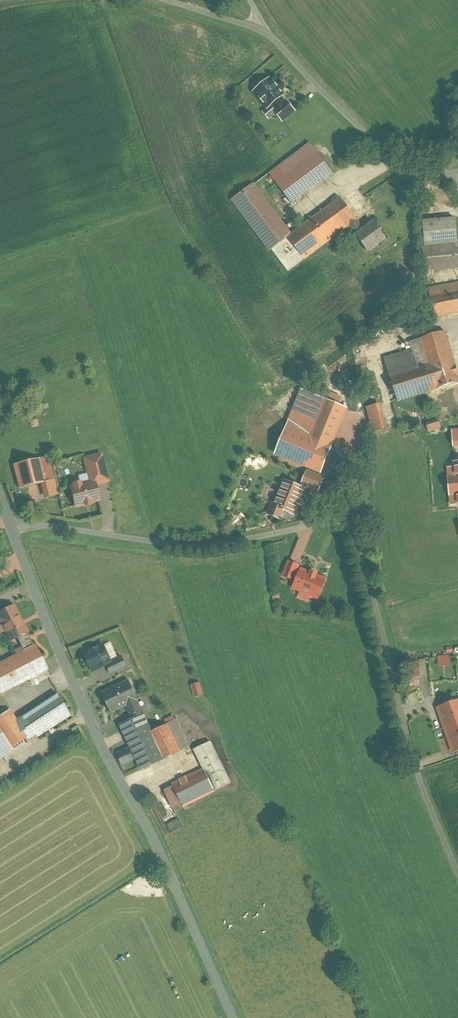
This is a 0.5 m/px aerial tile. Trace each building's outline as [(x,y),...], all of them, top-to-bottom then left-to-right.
[(284,96),(267,79),(251,95),(265,110),(268,107),(273,113),(270,115),(281,126),(295,112),(286,102),(282,106),(278,102),(284,96)] [(332,173),(310,144),(282,165),(270,174),(292,203),(332,173)] [(291,234),(253,184),(232,200),(270,251),(272,250),(289,271),(331,241),(350,226),(356,221),(357,220),(340,198),(291,234)] [(423,223),(427,273),(457,270),(457,244),(456,244),(454,220),(423,223)] [(350,226),(357,235),(364,230),(356,221),(350,226)] [(374,223),(364,230),(357,235),(356,236),(367,251),(378,243),(378,244),(386,239),(374,223)] [(457,314),(457,284),(428,290),(433,318),(457,314)] [(457,383),(457,373),(445,331),(410,342),(413,351),(385,359),(397,401),(435,389),(457,383)] [(435,389),(444,418),(457,414),(457,383),(435,389)] [(331,448),(347,409),(338,405),(302,390),(275,454),(321,473),(331,448)] [(380,404),(367,408),(373,431),(386,428),(380,404)] [(101,454),(84,459),(90,482),(94,481),(95,485),(108,482),(101,454)] [(40,458),(14,465),(19,489),(29,486),(46,482),(41,465),(40,458)] [(74,486),(71,487),(76,506),(84,504),(90,502),(99,500),(95,485),(94,481),(90,482),(80,485),(80,483),(73,484),(74,486)] [(294,514),(305,490),(285,481),(275,505),(273,504),(268,514),(280,519),(284,510),(294,514)] [(293,580),(294,578),(298,569),(298,566),(289,562),(284,576),(293,580)] [(311,574),(298,569),(294,578),(298,579),(294,588),(318,598),(325,580),(316,576),(316,574),(312,572),(311,574)] [(18,638),(27,633),(28,633),(22,622),(14,605),(0,612),(0,621),(2,626),(0,627),(0,638),(4,636),(2,633),(5,631),(11,641),(18,638)] [(34,647),(27,633),(18,638),(23,647),(16,651),(18,655),(34,647)] [(17,639),(10,642),(12,648),(19,644),(17,639)] [(103,645),(84,654),(93,671),(111,662),(103,645)] [(34,647),(18,655),(0,664),(0,690),(1,692),(47,669),(35,646),(34,647)] [(112,712),(127,705),(136,701),(138,700),(129,681),(103,694),(112,712)] [(199,683),(192,686),(195,697),(203,695),(199,683)] [(57,695),(30,713),(17,721),(10,711),(0,717),(0,759),(13,751),(11,748),(27,737),(29,739),(36,735),(38,737),(71,715),(57,695)] [(143,715),(136,701),(127,705),(134,719),(134,720),(142,716),(143,715)] [(457,725),(457,701),(438,708),(446,729),(457,725)] [(134,719),(120,726),(142,770),(190,747),(177,720),(151,732),(143,716),(143,715),(142,716),(134,720),(134,719)] [(446,729),(454,752),(457,751),(457,725),(446,729)] [(231,783),(210,742),(194,750),(204,769),(172,785),(183,807),(231,783)] [(129,749),(118,755),(123,765),(134,760),(129,749)]
